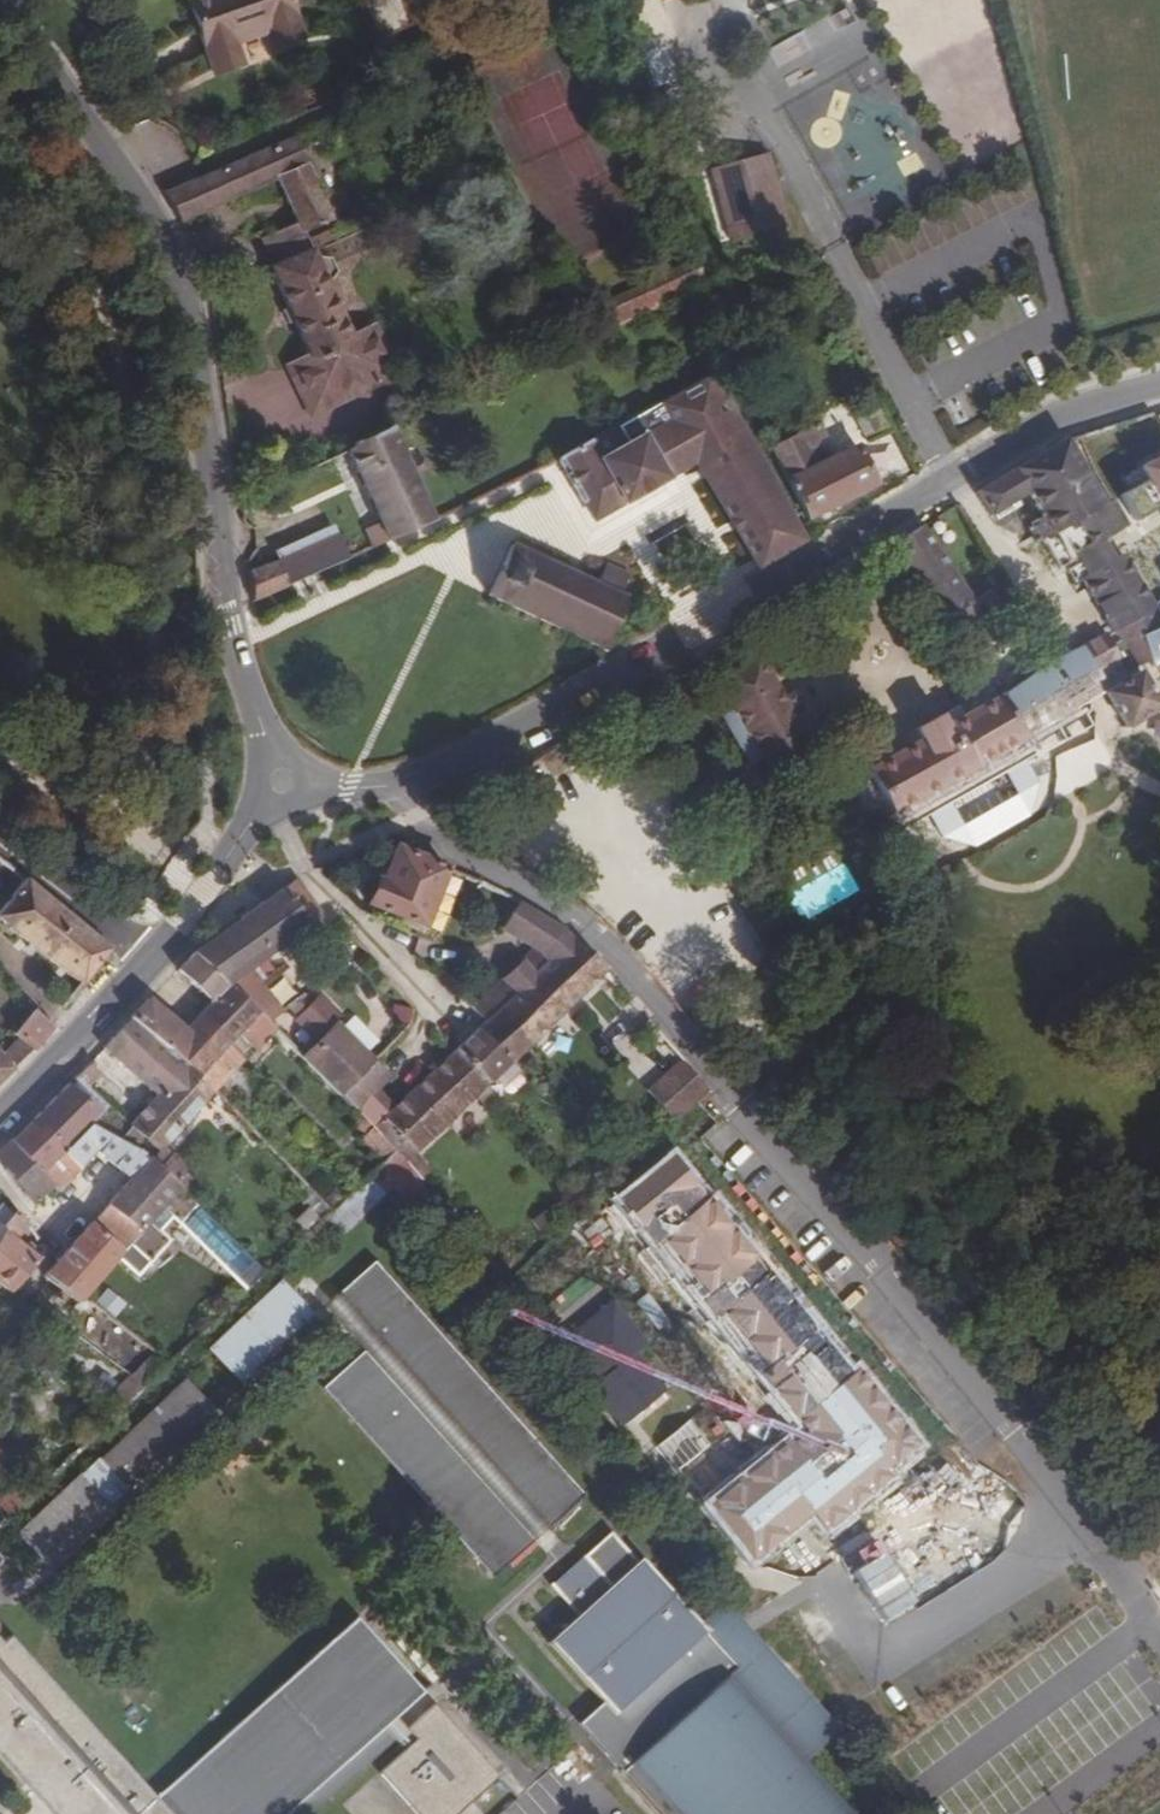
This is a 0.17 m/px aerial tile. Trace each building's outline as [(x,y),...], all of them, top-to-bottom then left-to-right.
[(188,2),(212,71),(241,61),(236,47),(232,38),(267,26),(270,35),(273,43),(301,33),(292,5),(305,0),(194,0),(188,2)] [(402,0),(364,0),(381,39),(413,25),(402,0)] [(236,47),(270,35),(267,26),(232,38),(236,47)] [(304,40),(301,33),(273,43),(276,51),(304,40)] [(665,40),(644,46),(654,87),(676,81),(665,40)] [(243,67),(241,61),(212,71),(214,78),(243,67)] [(332,218),(294,136),(166,193),(180,222),(277,180),(298,225),(301,232),(302,232),(332,218)] [(768,153),(710,170),(730,240),(787,225),(768,153)] [(298,225),(262,241),(271,264),(309,249),(302,232),(301,232),(298,225)] [(336,273),(330,258),(314,256),(311,249),(271,264),(310,354),(291,363),(315,414),(392,377),(368,326),(349,336),(327,285),(336,273)] [(699,259),(679,269),(690,291),(706,284),(699,259)] [(679,269),(609,302),(618,324),(690,291),(679,269)] [(805,542),(711,368),(589,435),(593,442),(558,461),(581,503),(582,502),(593,520),(623,504),(667,479),(667,478),(692,463),(757,570),(805,542)] [(893,430),(876,396),(851,409),(868,443),(893,430)] [(402,447),(392,424),(345,445),(381,523),(365,530),(373,548),(435,520),(413,472),(427,466),(422,457),(409,463),(402,447)] [(771,448),(806,519),(875,485),(853,447),(827,461),(811,427),(771,448)] [(1098,493),(1065,439),(1014,469),(1028,494),(1042,517),(1052,535),(1056,532),(1104,504),(1098,493)] [(1125,478),(1098,493),(1104,504),(1107,502),(1130,490),(1153,480),(1152,479),(1146,467),(1125,478)] [(1028,494),(1014,469),(976,492),(990,516),(993,514),(997,520),(1020,507),(1016,501),(1028,494)] [(1123,556),(1114,561),(1108,549),(1108,538),(1123,528),(1107,502),(1104,504),(1056,532),(1084,580),(1088,589),(1113,632),(1127,643),(1159,628),(1159,598),(1152,603),(1123,556)] [(1052,535),(1042,517),(1030,525),(1040,541),(1052,535)] [(1128,537),(1157,582),(1159,586),(1159,517),(1128,537)] [(277,561),(288,586),(349,559),(333,524),(273,551),(277,561)] [(921,526),(887,547),(930,606),(948,637),(977,622),(963,598),(967,596),(929,538),(921,526)] [(1084,580),(1056,532),(1052,535),(1040,541),(1035,545),(1052,574),(1061,568),(1074,586),(1084,580)] [(486,597),(603,649),(626,598),(612,591),(618,577),(597,566),(590,580),(511,543),(486,597)] [(277,561),(249,571),(254,601),(288,586),(277,561)] [(1127,643),(1134,655),(1159,644),(1159,628),(1127,643)] [(1080,650),(1100,680),(1125,666),(1106,636),(1080,650)] [(1141,666),(1154,660),(1156,665),(1159,664),(1159,644),(1134,655),(1138,659),(1141,666)] [(1080,650),(1079,648),(1060,657),(1090,702),(1108,691),(1105,686),(1100,680),(1080,650)] [(760,653),(719,676),(728,692),(768,763),(777,779),(818,756),(794,713),(804,707),(795,690),(784,696),(760,653)] [(1090,702),(1060,657),(1048,663),(1001,696),(868,771),(891,813),(884,817),(894,835),(978,788),(1002,775),(1028,760),(1018,742),(1054,722),(1081,706),(1090,702)] [(1100,680),(1105,686),(1108,691),(1130,723),(1159,705),(1159,695),(1141,666),(1138,659),(1125,666),(1100,680)] [(768,763),(728,692),(716,698),(714,714),(744,767),(756,770),(768,763)] [(1093,728),(1081,706),(1054,722),(1064,736),(1074,738),(1078,737),(1093,728)] [(1002,775),(978,788),(981,793),(991,796),(1001,791),(1004,780),(1002,775)] [(971,821),(933,839),(944,862),(982,844),(971,821)] [(448,867),(397,846),(381,882),(377,880),(368,904),(424,927),(448,867)] [(322,913),(298,879),(195,953),(260,1014),(269,1023),(283,1012),(281,1009),(272,998),(259,981),(273,971),(265,959),(310,926),(321,918),(322,917),(322,913)] [(28,880),(0,915),(0,918),(82,985),(110,948),(28,880)] [(564,930),(519,903),(501,929),(535,950),(504,979),(519,993),(573,939),(564,930)] [(534,1041),(603,975),(603,974),(603,973),(603,972),(603,971),(604,971),(605,970),(606,970),(607,971),(573,939),(519,993),(504,979),(489,991),(534,1041)] [(260,1014),(195,953),(176,970),(211,1002),(198,1015),(229,1046),(240,1036),(249,1044),(256,1051),(276,1030),(269,1023),(260,1014)] [(303,992),(295,980),(272,998),(281,1009),(303,992)] [(534,1041),(489,991),(472,1007),(486,1020),(453,1053),(486,1087),(530,1045),(534,1041)] [(288,1009),(297,1019),(314,1003),(305,993),(288,1009)] [(317,1043),(336,1024),(336,1012),(321,996),(314,1003),(297,1019),(296,1021),(317,1043)] [(229,1046),(198,1015),(185,1030),(149,999),(129,1019),(130,1019),(198,1079),(229,1046)] [(18,1038),(31,1049),(51,1024),(35,1008),(13,1034),(18,1038)] [(198,1079),(130,1019),(102,1047),(157,1095),(129,1126),(133,1129),(145,1140),(160,1154),(213,1092),(198,1079)] [(374,1063),(336,1024),(317,1043),(302,1057),(342,1096),(369,1068),(374,1063)] [(249,1044),(240,1036),(229,1046),(239,1056),(249,1044)] [(31,1049),(18,1038),(2,1054),(15,1067),(31,1049)] [(239,1056),(229,1046),(198,1079),(213,1092),(215,1093),(244,1062),(239,1056)] [(15,1067),(0,1053),(0,1082),(15,1067)] [(486,1087),(453,1053),(373,1128),(395,1151),(407,1162),(486,1087)] [(682,1060),(648,1092),(673,1120),(708,1088),(682,1060)] [(102,1075),(89,1062),(75,1077),(90,1089),(102,1075)] [(369,1068),(342,1096),(354,1108),(382,1081),(369,1068)] [(90,1089),(75,1077),(68,1085),(103,1111),(104,1112),(110,1106),(90,1089)] [(103,1111),(68,1085),(32,1120),(64,1152),(90,1125),(103,1111)] [(104,1112),(103,1111),(90,1125),(120,1142),(136,1150),(145,1140),(133,1129),(130,1132),(104,1112)] [(64,1152),(32,1120),(11,1142),(56,1193),(81,1168),(64,1152)] [(120,1142),(90,1125),(64,1152),(81,1168),(96,1154),(126,1175),(144,1153),(136,1150),(120,1142)] [(11,1142),(0,1152),(0,1163),(32,1204),(51,1188),(11,1142)] [(407,1162),(395,1151),(370,1177),(384,1192),(398,1178),(407,1190),(420,1179),(407,1162)] [(141,1232),(131,1243),(148,1258),(166,1239),(157,1230),(171,1215),(176,1220),(194,1201),(149,1159),(108,1202),(141,1232)] [(384,1192),(370,1177),(365,1181),(332,1213),(326,1219),(342,1236),(386,1194),(384,1192)] [(436,1199),(425,1185),(404,1201),(415,1216),(436,1199)] [(332,1213),(308,1188),(296,1198),(320,1224),(332,1213)] [(141,1232),(108,1202),(76,1239),(110,1268),(131,1243),(141,1232)] [(320,1224),(307,1209),(286,1228),(299,1243),(320,1224)] [(16,1240),(28,1226),(17,1212),(3,1229),(4,1230),(16,1240)] [(4,1230),(0,1235),(0,1284),(11,1293),(41,1259),(16,1240),(4,1230)] [(110,1268),(76,1239),(43,1275),(80,1303),(110,1268)] [(585,1495),(375,1261),(340,1292),(550,1527),(585,1495)] [(267,1274),(256,1263),(233,1283),(244,1295),(267,1274)] [(315,1314),(282,1279),(207,1350),(240,1384),(315,1314)] [(550,1527),(339,1292),(323,1307),(363,1352),(534,1542),(550,1527)] [(558,1345),(628,1424),(668,1390),(634,1351),(646,1341),(610,1300),(558,1345)] [(534,1542),(363,1352),(321,1388),(492,1580),(534,1542)] [(164,1369),(152,1357),(130,1378),(143,1388),(164,1369)] [(212,1405),(183,1376),(97,1459),(96,1457),(16,1533),(48,1563),(212,1405)] [(143,1388),(130,1378),(114,1393),(100,1382),(94,1391),(119,1410),(143,1388)] [(699,1624),(640,1559),(611,1586),(584,1556),(551,1585),(579,1615),(549,1642),(603,1702),(614,1714),(706,1632),(699,1624)] [(699,1624),(706,1632),(614,1714),(592,1734),(589,1737),(659,1813),(846,1813),(800,1764),(837,1731),(771,1657),(763,1664),(714,1610),(699,1624)] [(581,1722),(592,1734),(614,1714),(603,1702),(581,1722)]
